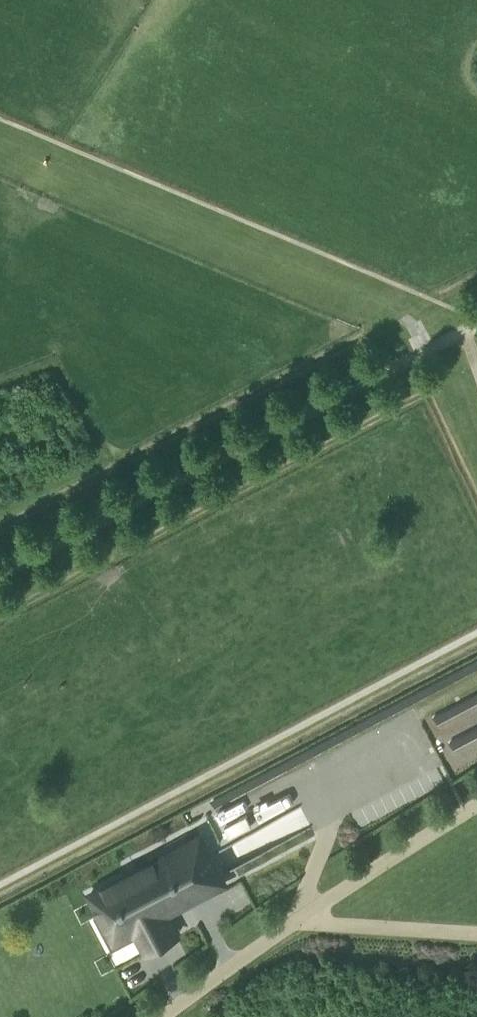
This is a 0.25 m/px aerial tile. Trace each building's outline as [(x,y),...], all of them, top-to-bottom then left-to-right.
[(150,862),(90,894),(105,923),(113,939),(116,938),(117,940),(131,933),(135,930),(138,935),(138,936),(144,947),(165,935),(156,919),(225,883),(220,875),(225,873),(224,872),(214,852),(213,851),(209,853),(200,836),(191,840),(190,841),(151,861),(150,862)]
